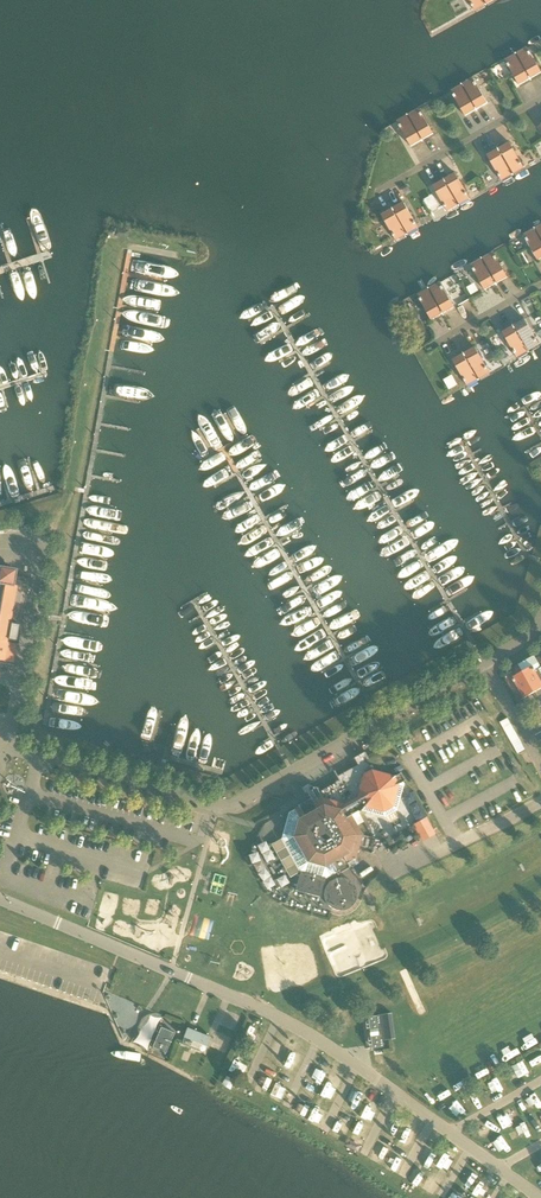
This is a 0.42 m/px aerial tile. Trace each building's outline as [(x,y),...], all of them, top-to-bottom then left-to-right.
[(464,16),(478,8),(473,0),(455,0),(464,16)] [(478,8),(492,0),(491,0),(473,0),(478,8)] [(516,57),(530,83),(540,76),(540,70),(530,49),(516,57)] [(516,57),(502,65),(516,90),(530,83),(516,57)] [(473,81),(459,89),(473,114),(487,107),(473,81)] [(459,89),(445,97),(459,122),(473,114),(459,89)] [(419,113),(405,120),(419,146),(433,138),(419,113)] [(405,120),(391,128),(405,153),(419,146),(405,120)] [(510,140),(496,148),(510,173),(524,165),(510,140)] [(496,148),(482,156),(496,181),(510,173),(496,148)] [(454,171),(440,179),(454,205),(468,197),(454,171)] [(440,179),(426,187),(440,212),(454,205),(440,179)] [(400,203),(386,210),(400,236),(414,228),(400,203)] [(386,210),(372,218),(386,243),(400,236),(386,210)] [(522,240),(536,265),(540,262),(540,242),(536,232),(522,240)] [(493,254),(479,262),(493,287),(507,280),(493,254)] [(479,262),(465,270),(479,295),(493,287),(479,262)] [(439,285),(425,293),(439,318),(453,310),(439,285)] [(425,293),(411,301),(425,326),(439,318),(425,293)] [(523,321),(509,329),(523,354),(537,346),(523,321)] [(509,329),(495,337),(509,362),(523,354),(509,329)] [(473,349),(459,357),(473,382),(487,374),(473,349)] [(459,357),(445,364),(459,389),(473,382),(459,357)] [(7,661),(10,643),(19,645),(29,587),(25,587),(26,582),(18,580),(19,577),(13,576),(13,573),(2,571),(0,581),(0,660),(7,661)] [(540,689),(540,680),(535,670),(536,670),(535,668),(534,668),(533,666),(523,672),(535,692),(540,689)] [(523,672),(513,677),(514,679),(513,680),(515,682),(515,681),(525,698),(535,692),(523,672)] [(540,724),(540,716),(527,724),(530,730),(540,724)] [(540,732),(540,724),(530,730),(534,736),(540,732)] [(356,857),(363,835),(362,834),(357,825),(352,815),(358,811),(360,812),(362,810),(385,817),(397,810),(404,784),(403,782),(405,781),(401,773),(395,776),(372,770),(366,760),(369,759),(368,757),(365,752),(354,758),(358,765),(338,776),(335,771),(334,771),(334,772),(339,780),(344,789),(342,790),(342,791),(351,786),(357,798),(345,804),(323,798),(319,792),(318,789),(316,787),(307,784),(303,787),(302,787),(302,788),(305,793),(306,794),(309,799),(298,805),(299,807),(289,813),(282,838),(301,872),(296,890),(321,897),(326,878),(329,882),(327,885),(325,889),(324,894),(325,899),(327,904),(332,908),(333,908),(337,910),(342,910),(347,909),(351,907),(355,902),(357,897),(357,891),(355,886),(351,882),(347,879),(342,878),(337,878),(335,873),(336,873),(338,875),(350,868),(347,862),(356,857)] [(427,817),(414,825),(423,841),(436,833),(427,817)] [(413,836),(411,832),(407,831),(403,833),(402,837),(404,841),(408,842),(412,840),(413,836)] [(379,1012),(367,1014),(372,1044),(372,1045),(383,1044),(379,1012)] [(384,1040),(396,1039),(392,1013),(381,1015),(384,1040)] [(166,1053),(174,1033),(161,1028),(153,1047),(166,1053)]
